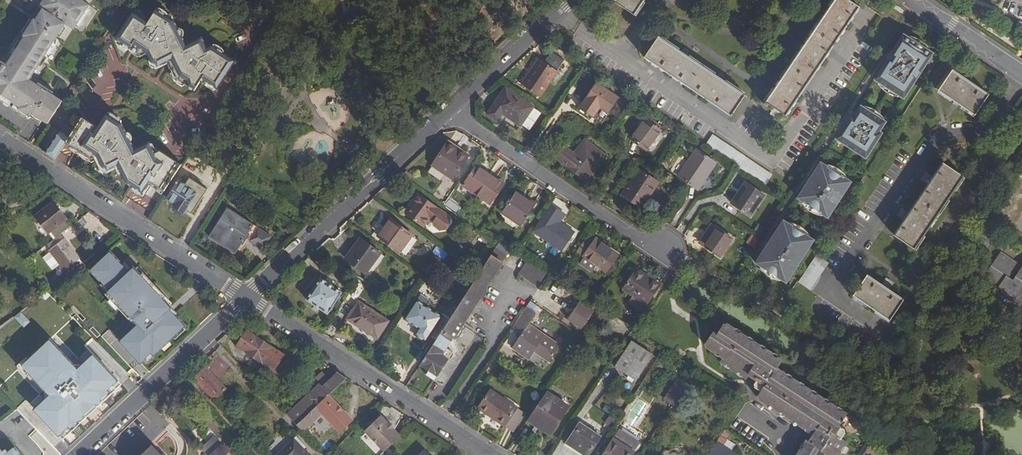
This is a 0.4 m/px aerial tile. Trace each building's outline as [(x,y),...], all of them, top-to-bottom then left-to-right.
[(34,75),(66,25),(74,30),(90,6),(81,0),(28,0),(44,10),(37,20),(35,20),(24,36),(26,37),(10,61),(34,75)] [(614,1),(634,14),(644,0),(615,0),(614,1)] [(772,108),(768,114),(774,119),(778,112),(784,116),(858,8),(847,0),(833,0),(764,103),(772,108)] [(205,51),(201,40),(184,47),(173,21),(157,11),(148,25),(132,15),(115,42),(131,53),(134,48),(148,56),(152,66),(158,69),(170,64),(172,63),(174,67),(180,64),(182,69),(175,73),(179,83),(196,93),(203,82),(218,92),(237,62),(214,47),(205,51)] [(730,117),(745,96),(659,37),(644,58),(730,117)] [(884,65),(874,79),(903,99),(913,84),(912,82),(914,78),(916,78),(933,54),(908,38),(895,58),(892,56),(886,65),(884,65)] [(134,48),(131,53),(142,59),(148,56),(134,48)] [(539,58),(521,84),(539,97),(564,61),(551,52),(547,57),(549,59),(546,64),(539,58)] [(31,80),(34,75),(10,61),(5,64),(15,70),(20,74),(31,80)] [(170,64),(175,73),(182,69),(180,64),(174,67),(172,63),(170,64)] [(44,89),(41,92),(37,90),(40,86),(31,80),(20,74),(17,79),(12,75),(15,70),(5,64),(0,71),(0,91),(1,90),(8,95),(5,99),(15,105),(20,108),(18,110),(31,118),(33,115),(47,93),(48,91),(44,89)] [(20,74),(15,70),(12,75),(17,79),(20,74)] [(938,91),(975,115),(989,94),(953,70),(938,91)] [(600,124),(618,98),(596,84),(579,109),(600,124)] [(47,93),(58,100),(59,98),(48,91),(47,93)] [(494,123),(497,119),(501,113),(520,126),(531,110),(503,91),(486,117),(494,123)] [(33,115),(43,122),(58,100),(47,93),(33,115)] [(43,122),(48,125),(60,107),(63,102),(59,98),(58,100),(43,122)] [(846,123),(836,139),(866,158),(879,138),(876,136),(885,122),(861,106),(851,120),(849,124),(846,123)] [(501,113),(497,119),(516,132),(520,126),(501,113)] [(136,151),(120,125),(106,115),(98,128),(83,119),(73,134),(66,143),(109,172),(110,170),(118,166),(128,184),(135,189),(143,176),(148,180),(140,192),(144,195),(151,184),(166,193),(183,166),(165,154),(162,152),(157,154),(151,144),(136,151)] [(217,117),(210,127),(217,132),(224,121),(217,117)] [(656,127),(644,119),(631,139),(647,150),(661,131),(660,130),(660,129),(660,128),(659,128),(659,127),(658,127),(657,127),(656,127)] [(46,154),(55,160),(66,143),(73,134),(64,128),(46,154)] [(711,135),(704,146),(763,186),(771,175),(711,135)] [(557,159),(585,180),(595,168),(599,171),(609,159),(584,140),(572,155),(564,148),(557,159)] [(447,142),(445,146),(459,155),(461,152),(447,142)] [(468,156),(461,152),(459,155),(445,146),(433,164),(453,179),(468,156)] [(695,150),(677,176),(696,190),(715,162),(695,150)] [(906,218),(896,233),(916,247),(964,175),(944,161),(934,176),(930,182),(910,211),(906,218)] [(806,189),(801,193),(798,198),(828,217),(831,212),(833,205),(835,206),(843,193),(845,187),(847,187),(851,182),(821,162),(817,168),(819,170),(813,174),(805,186),(806,189)] [(462,189),(489,206),(503,186),(476,168),(462,189)] [(595,168),(585,180),(589,184),(599,171),(595,168)] [(640,169),(623,194),(641,206),(650,192),(653,194),(660,183),(640,169)] [(924,179),(930,182),(934,176),(929,172),(924,179)] [(143,176),(135,189),(140,192),(148,180),(143,176)] [(194,214),(209,190),(191,178),(186,186),(180,181),(168,199),(176,205),(175,207),(185,214),(187,210),(194,214)] [(763,195),(745,183),(739,191),(742,193),(733,205),(749,216),(763,195)] [(486,212),(489,206),(462,189),(459,194),(486,212)] [(515,193),(513,197),(532,209),(534,205),(515,193)] [(416,194),(411,201),(414,204),(412,207),(409,204),(403,212),(421,226),(428,217),(432,221),(432,225),(438,229),(442,228),(447,222),(446,217),(416,194)] [(641,206),(623,194),(621,197),(639,209),(641,206)] [(532,209),(513,197),(506,208),(524,220),(532,209)] [(52,204),(35,217),(49,234),(66,221),(52,204)] [(550,206),(533,231),(562,251),(574,234),(559,223),(564,215),(550,206)] [(524,220),(506,208),(503,212),(521,224),(524,220)] [(900,214),(906,218),(910,211),(905,208),(900,214)] [(228,209),(210,238),(236,255),(246,239),(264,251),(272,238),(228,209)] [(81,219),(72,226),(76,232),(86,225),(81,219)] [(389,220),(384,228),(387,231),(380,240),(398,253),(411,235),(389,220)] [(759,257),(756,263),(786,282),(790,277),(791,270),(793,271),(802,258),(800,256),(803,252),(805,252),(813,240),(783,220),(775,233),(776,235),(774,239),(772,239),(764,251),(765,254),(759,257)] [(710,225),(707,230),(713,234),(704,247),(719,257),(731,239),(710,225)] [(387,231),(384,228),(376,237),(380,240),(387,231)] [(713,234),(707,230),(698,243),(704,247),(713,234)] [(587,234),(575,254),(606,275),(619,256),(587,234)] [(760,239),(754,235),(749,243),(755,247),(760,239)] [(45,247),(49,252),(64,241),(60,236),(45,247)] [(64,241),(49,252),(63,271),(78,260),(64,241)] [(365,275),(380,254),(362,241),(346,262),(365,275)] [(428,371),(437,377),(453,353),(446,348),(453,338),(458,341),(466,328),(461,325),(472,309),(493,278),(511,249),(500,241),(497,246),(478,276),(459,306),(450,318),(432,347),(420,366),(428,371)] [(111,252),(92,269),(103,282),(110,290),(108,292),(106,294),(111,299),(119,308),(129,319),(132,316),(139,324),(136,326),(120,342),(140,363),(145,359),(151,353),(153,355),(172,337),(182,328),(184,326),(174,315),(172,317),(166,312),(171,308),(169,306),(158,295),(146,281),(135,270),(134,268),(132,270),(129,272),(122,265),(111,252)] [(380,254),(365,275),(369,279),(385,258),(380,254)] [(1017,265),(1001,255),(991,269),(995,271),(987,284),(1019,306),(1021,303),(1021,270),(1021,272),(1015,268),(1017,265)] [(818,256),(799,284),(810,291),(829,263),(818,256)] [(327,261),(322,257),(319,262),(324,266),(327,261)] [(78,260),(63,271),(68,276),(82,265),(78,260)] [(529,281),(537,268),(527,261),(519,274),(529,281)] [(125,262),(122,265),(129,272),(132,270),(125,262)] [(138,268),(135,270),(146,281),(148,279),(138,268)] [(546,273),(537,268),(529,281),(537,287),(546,273)] [(648,282),(651,279),(637,269),(635,273),(648,282)] [(660,285),(651,279),(648,282),(635,273),(623,290),(646,305),(660,285)] [(904,297),(890,287),(883,282),(869,273),(854,295),(890,319),(904,297)] [(886,278),(883,282),(890,287),(893,283),(886,278)] [(320,280),(306,301),(327,315),(341,294),(320,280)] [(103,282),(101,285),(108,292),(110,290),(103,282)] [(161,292),(158,295),(169,306),(171,304),(161,292)] [(418,297),(415,303),(424,309),(427,303),(418,297)] [(116,310),(119,308),(111,299),(108,302),(116,310)] [(580,329),(594,311),(579,299),(565,317),(580,329)] [(359,303),(347,320),(376,339),(387,322),(359,303)] [(440,320),(424,309),(415,303),(404,320),(429,336),(425,343),(432,347),(450,318),(444,314),(440,320)] [(171,308),(166,312),(172,317),(174,315),(176,314),(171,308)] [(536,316),(527,309),(512,329),(522,336),(512,350),(529,361),(534,353),(549,363),(560,348),(529,327),(536,316)] [(129,319),(136,326),(139,324),(132,316),(129,319)] [(373,344),(376,339),(347,320),(344,325),(373,344)] [(841,429),(838,427),(847,414),(779,369),(784,361),(726,322),(718,335),(714,332),(705,345),(725,359),(723,362),(749,379),(751,376),(758,380),(754,387),(761,392),(758,398),(814,436),(810,442),(807,441),(798,454),(840,454),(847,444),(841,440),(845,434),(840,431),(841,429)] [(185,330),(182,328),(172,337),(175,340),(185,330)] [(244,328),(233,346),(273,371),(284,353),(244,328)] [(79,424),(86,417),(82,413),(92,404),(96,409),(110,395),(121,386),(92,356),(81,366),(76,371),(72,370),(73,366),(49,340),(21,366),(45,391),(49,391),(49,396),(44,401),(33,410),(61,441),(72,431),(79,424)] [(631,342),(615,368),(636,382),(652,356),(631,342)] [(216,352),(208,360),(222,375),(230,368),(216,352)] [(205,364),(191,376),(212,400),(226,388),(205,364)] [(353,419),(328,393),(344,378),(336,369),(328,377),(325,373),(283,412),(301,431),(312,421),(323,433),(331,425),(338,433),(353,419)] [(437,377),(428,371),(425,376),(434,381),(437,377)] [(663,402),(671,407),(678,398),(686,384),(678,379),(663,402)] [(694,389),(686,384),(678,398),(685,402),(694,389)] [(489,390),(477,409),(506,427),(518,408),(489,390)] [(546,395),(528,421),(550,436),(567,409),(546,395)] [(671,407),(679,412),(685,402),(678,398),(671,407)] [(160,410),(162,408),(155,401),(151,405),(161,414),(163,413),(160,410)] [(641,415),(647,409),(641,402),(634,409),(641,415)] [(82,413),(86,417),(96,409),(92,404),(82,413)] [(382,452),(401,435),(379,412),(361,428),(382,452)] [(580,454),(588,454),(599,438),(578,424),(565,445),(567,447),(580,454)] [(724,431),(721,436),(727,440),(731,435),(724,431)] [(199,448),(207,454),(232,454),(212,435),(199,448)] [(292,436),(274,454),(312,454),(292,436)] [(721,436),(708,454),(738,454),(724,445),(727,440),(721,436)] [(604,454),(633,454),(635,453),(613,440),(604,454)] [(151,446),(141,454),(160,454),(151,446)] [(567,447),(565,451),(571,454),(580,454),(567,447)]
